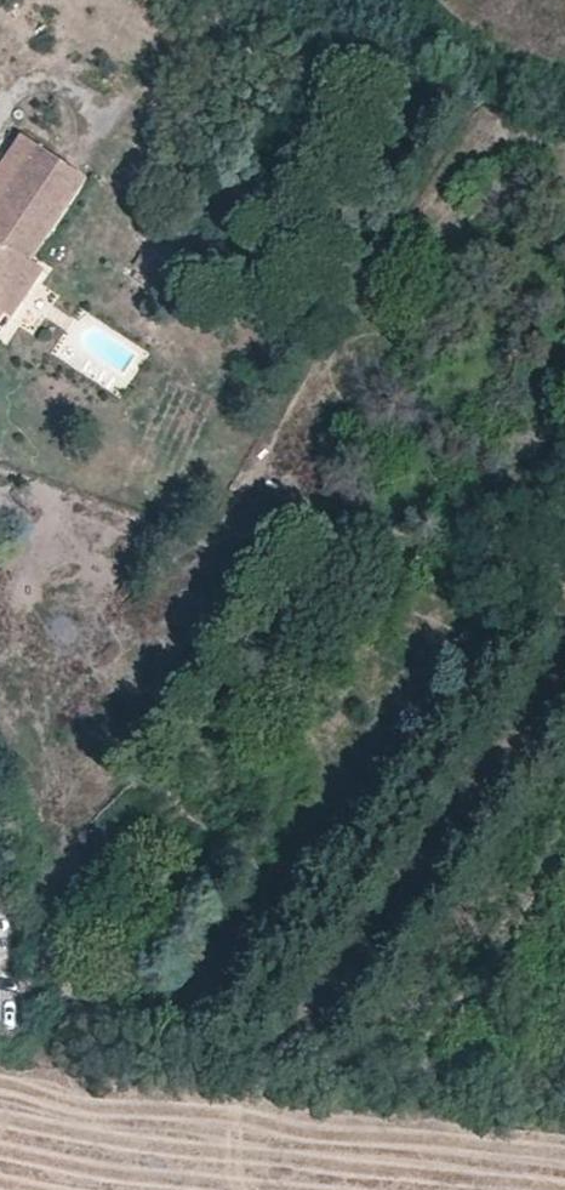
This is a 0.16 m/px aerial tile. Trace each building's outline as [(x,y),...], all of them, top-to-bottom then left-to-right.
[(39,147),(19,134),(0,163),(0,205),(39,147)] [(39,147),(0,206),(0,310),(13,318),(46,269),(31,261),(85,177),(39,147)]
